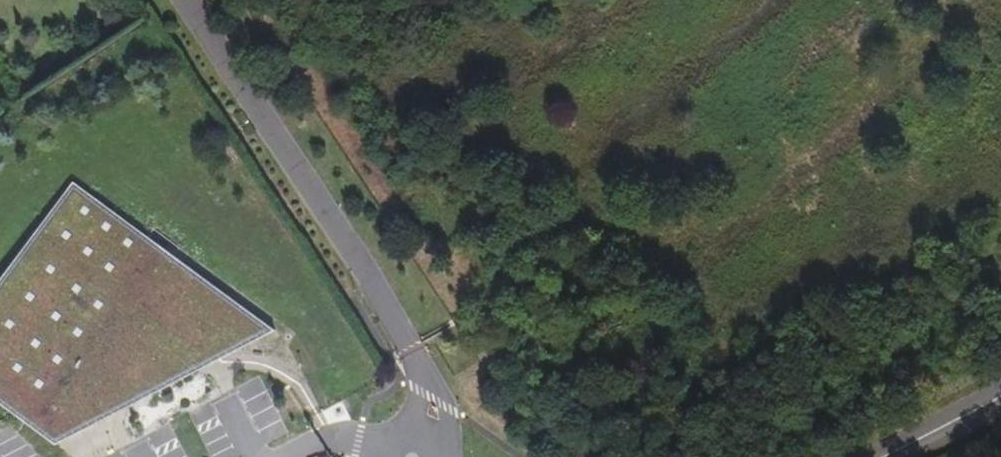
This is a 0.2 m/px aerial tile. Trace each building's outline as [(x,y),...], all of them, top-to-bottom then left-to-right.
[(84,188),(0,298),(0,394),(66,440),(284,335),(84,188)]
